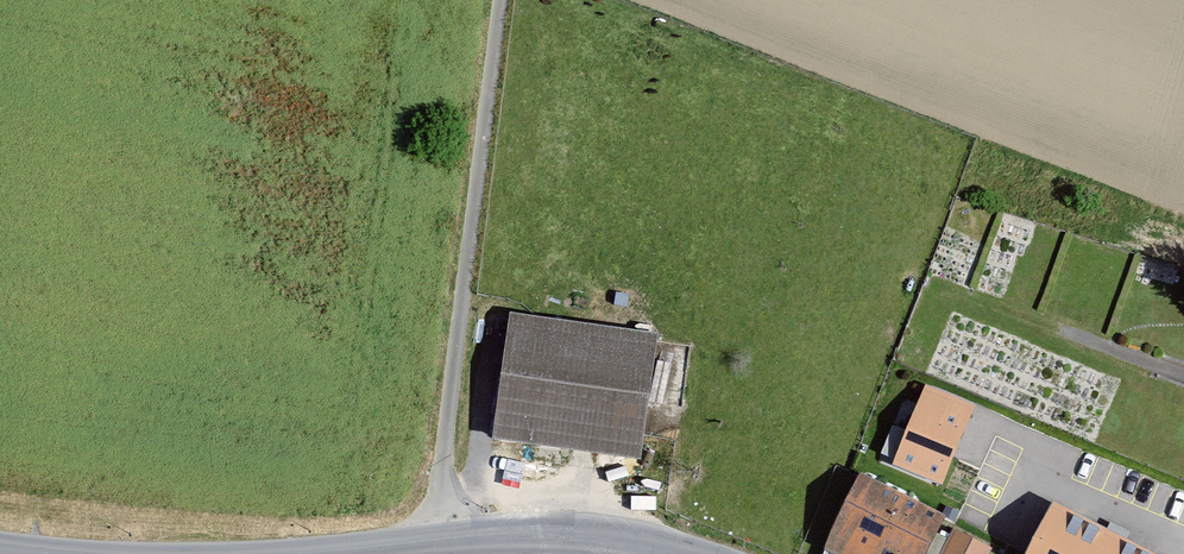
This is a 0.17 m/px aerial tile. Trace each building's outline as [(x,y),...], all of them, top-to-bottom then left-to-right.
[(665,340),(515,319),(498,445),(647,466),(665,340)] [(892,459),(939,482),(973,414),(926,391),(892,459)] [(858,497),(830,553),(922,553),(932,533),(858,497)] [(1051,527),(1038,553),(1106,553),(1051,527)] [(945,535),(935,553),(980,553),(981,553),(945,535)]
